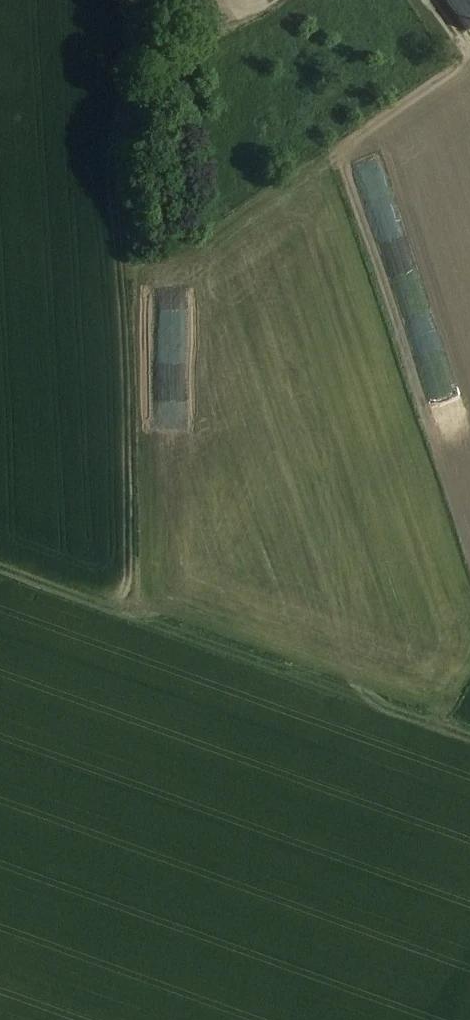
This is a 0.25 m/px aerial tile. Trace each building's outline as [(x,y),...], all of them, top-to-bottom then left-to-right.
[(464,32),(469,28),(469,0),(442,0),(464,32)]
